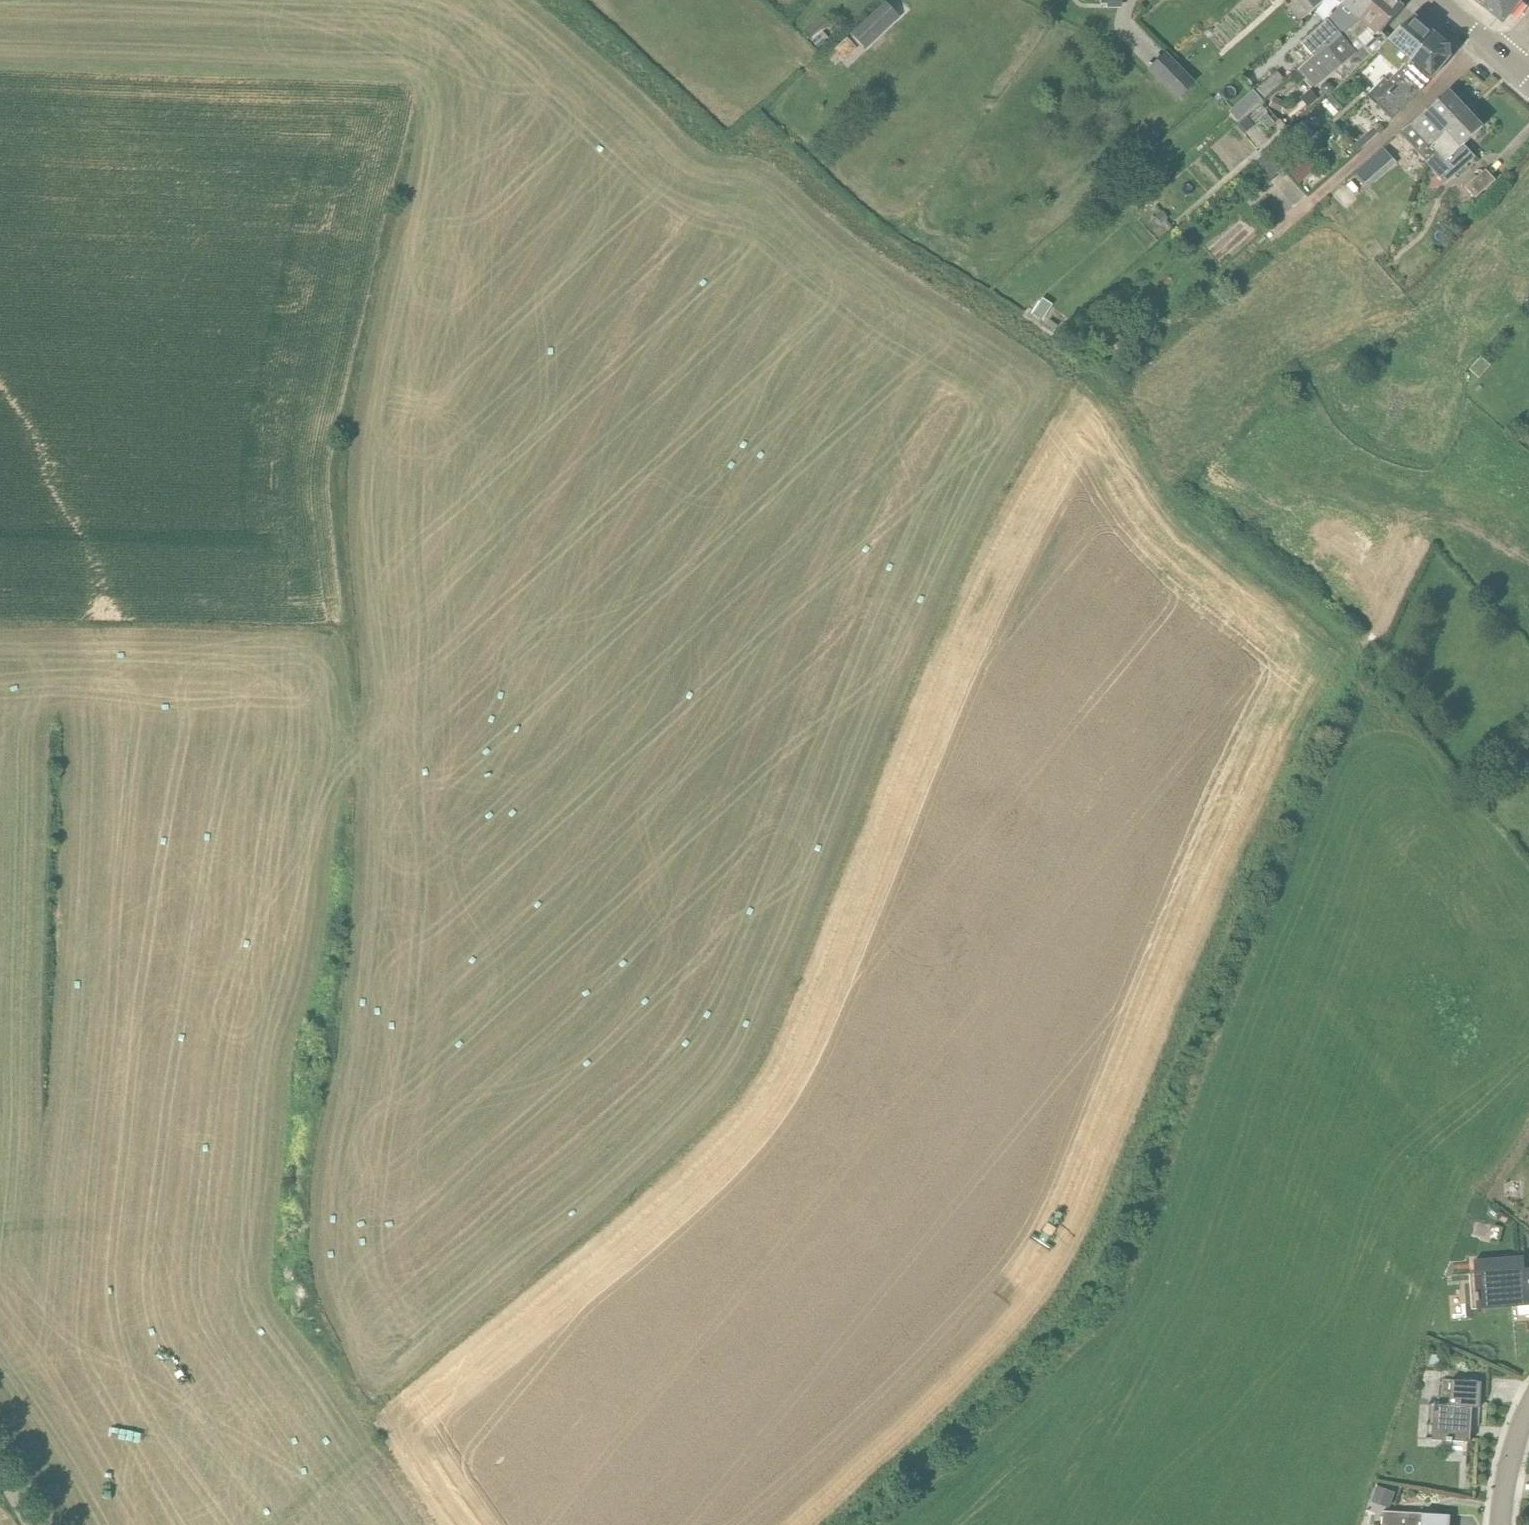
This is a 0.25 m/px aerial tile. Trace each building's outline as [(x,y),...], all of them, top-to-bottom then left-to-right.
[(1101,4),(1107,4),(1107,8),(1122,8),(1122,0),(1100,0),(1101,4)] [(1288,6),(1300,21),(1317,8),(1327,0),(1295,0),(1288,6)] [(1405,7),(1397,0),(1378,0),(1314,56),(1300,69),(1291,77),(1298,85),(1306,78),(1315,88),(1337,70),(1347,81),(1392,40),(1384,31),(1405,7)] [(1378,0),(1345,0),(1342,4),(1350,11),(1334,24),(1328,18),(1302,41),(1306,47),(1314,56),(1378,0)] [(1485,6),(1504,22),(1509,15),(1521,0),(1490,0),(1485,6)] [(865,49),(899,17),(884,2),(850,33),(865,49)] [(1400,71),(1436,33),(1415,15),(1392,40),(1380,52),(1400,71)] [(811,40),(818,48),(828,39),(827,38),(821,31),(811,40)] [(1452,56),(1451,46),(1436,33),(1400,71),(1389,82),(1385,78),(1368,95),(1396,121),(1452,56)] [(1176,100),(1195,83),(1166,52),(1147,69),(1176,100)] [(1263,100),(1286,80),(1278,71),(1255,91),(1263,100)] [(1334,86),(1330,83),(1325,82),(1321,85),(1321,90),(1324,94),(1329,95),(1333,91),(1334,86)] [(1449,131),(1470,111),(1450,90),(1412,126),(1431,148),(1433,146),(1450,132),(1449,131)] [(1275,96),(1270,106),(1282,112),(1287,103),(1275,96)] [(1476,157),(1464,144),(1484,126),(1470,111),(1449,131),(1450,132),(1433,146),(1438,151),(1427,160),(1446,182),(1476,157)] [(1247,117),(1237,126),(1244,135),(1254,126),(1247,117)] [(1302,121),(1289,133),(1301,146),(1315,134),(1302,121)] [(1357,153),(1379,132),(1375,126),(1352,148),(1357,153)] [(1394,158),(1384,147),(1356,173),(1365,184),(1387,165),(1394,158)] [(1270,178),(1281,167),(1265,149),(1254,160),(1256,162),(1270,178)] [(1305,154),(1288,169),(1300,183),(1317,168),(1305,154)] [(1398,162),(1394,158),(1387,165),(1390,168),(1398,162)] [(1464,207),(1475,197),(1477,198),(1497,180),(1487,169),(1466,187),(1451,201),(1459,209),(1456,212),(1467,225),(1474,219),(1464,207)] [(1163,211),(1155,217),(1161,224),(1168,218),(1163,211)] [(1052,333),(1058,326),(1049,320),(1044,327),(1052,333)] [(1520,1270),(1520,1255),(1474,1259),(1477,1309),(1528,1305),(1528,1269),(1520,1270)] [(1482,1381),(1462,1380),(1451,1380),(1449,1404),(1435,1404),(1428,1404),(1427,1434),(1426,1439),(1471,1442),(1473,1407),(1480,1408),(1482,1381)] [(1396,1492),(1377,1485),(1371,1500),(1390,1507),(1396,1492)] [(1394,1511),(1384,1510),(1383,1524),(1450,1524),(1451,1515),(1431,1514),(1394,1511)]
